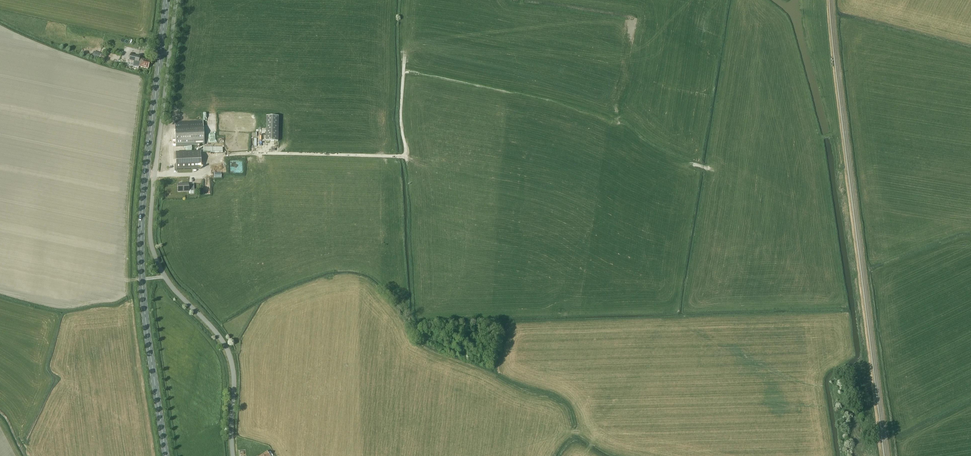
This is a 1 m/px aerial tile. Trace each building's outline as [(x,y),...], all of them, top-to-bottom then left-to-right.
[(106,55),(93,52),(92,57),(105,61),(106,55)] [(140,57),(130,55),(129,61),(140,63),(139,67),(148,68),(150,61),(140,59),(140,57)] [(278,116),(266,116),(266,141),(278,141),(278,116)] [(203,122),(174,123),(176,147),(204,145),(203,122)] [(201,169),(200,152),(175,153),(176,170),(201,169)] [(194,191),(193,183),(190,183),(190,186),(188,186),(188,184),(177,184),(178,192),(189,191),(189,190),(190,190),(190,191),(194,191)]
